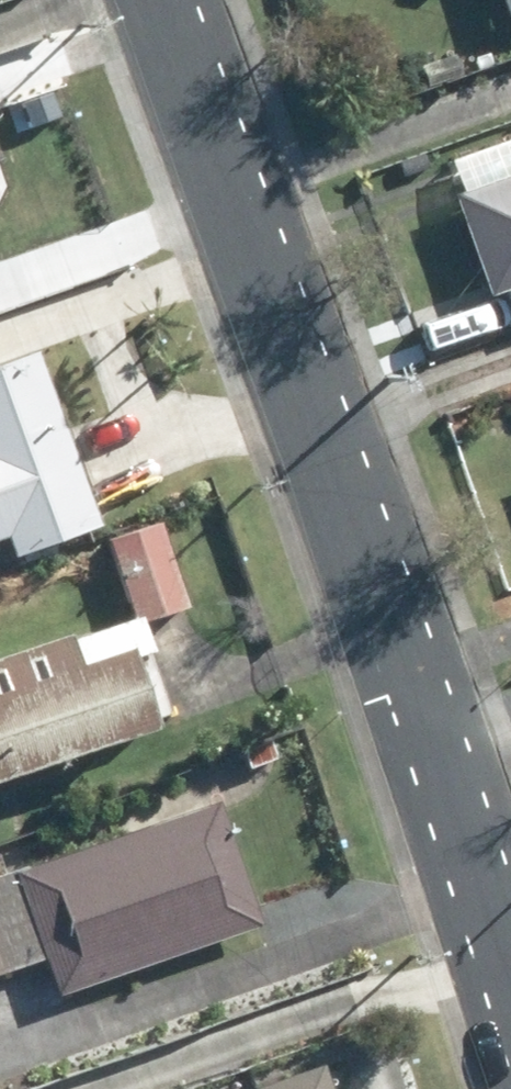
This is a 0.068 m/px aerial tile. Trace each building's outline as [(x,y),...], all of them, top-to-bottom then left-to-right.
[(494,40),(462,52),(469,75),(502,63),(494,40)] [(452,190),(485,288),(504,282),(506,292),(510,290),(510,129),(446,151),(458,187),(452,190)] [(1,528),(8,548),(97,515),(34,342),(0,354),(0,528),(1,528)] [(157,519),(105,535),(131,618),(183,603),(157,519)] [(0,647),(0,767),(143,721),(108,613),(0,647)] [(270,738),(242,750),(250,770),(279,759),(270,738)] [(13,868),(17,879),(0,885),(0,968),(44,951),(58,990),(252,921),(208,798),(13,868)] [(307,1063),(249,1085),(251,1088),(315,1088),(307,1063)]
